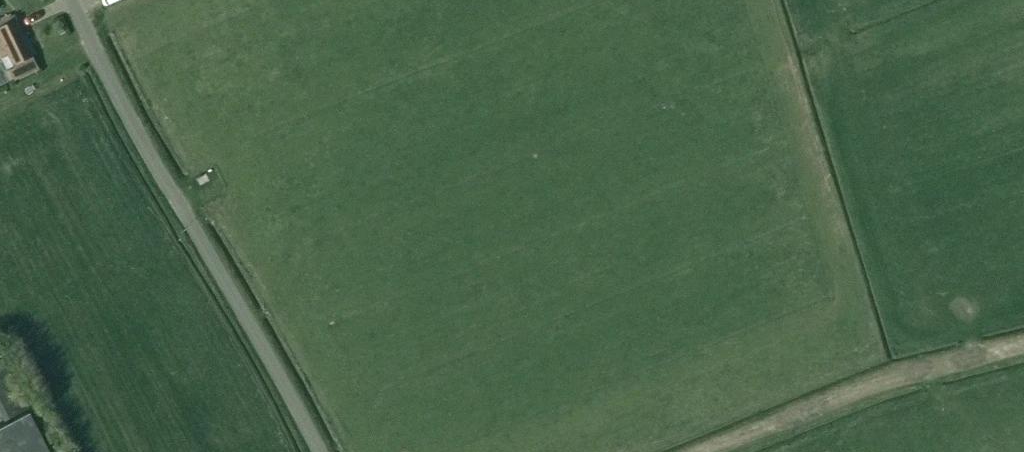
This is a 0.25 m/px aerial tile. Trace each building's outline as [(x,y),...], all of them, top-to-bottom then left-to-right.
[(38,55),(27,33),(24,34),(21,28),(17,20),(0,28),(0,34),(16,66),(38,55)] [(27,407),(9,352),(0,355),(0,412),(1,415),(27,407)] [(29,415),(0,430),(0,451),(48,451),(29,415)]
